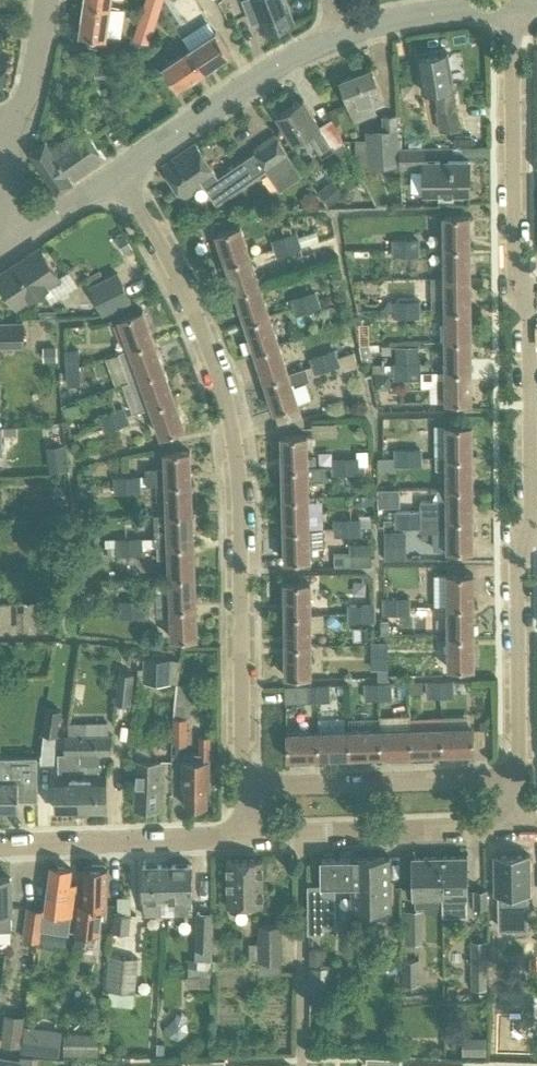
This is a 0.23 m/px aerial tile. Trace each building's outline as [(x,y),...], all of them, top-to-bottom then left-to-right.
[(156,0),(146,0),(143,11),(157,16),(162,2),(156,0)] [(267,30),(294,20),(286,0),(255,0),(267,30)] [(110,7),(84,4),(80,33),(106,36),(110,7)] [(143,11),(138,25),(153,30),(157,16),(143,11)] [(153,30),(138,25),(134,39),(149,44),(153,30)] [(189,48),(203,69),(229,52),(215,31),(189,48)] [(203,69),(189,48),(163,65),(177,86),(203,69)] [(417,56),(423,90),(435,88),(438,110),(436,110),(439,128),(460,125),(448,51),(417,56)] [(114,55),(95,55),(95,75),(115,75),(114,55)] [(341,79),(355,118),(375,111),(373,105),(384,101),(372,68),(341,79)] [(278,115),(293,141),(308,131),(322,154),(333,147),(304,99),(278,115)] [(399,164),(399,149),(398,129),(397,115),(383,115),(384,131),(367,131),(368,165),(399,164)] [(30,152),(57,192),(73,182),(72,181),(105,158),(83,126),(51,148),(46,141),(30,152)] [(279,188),(303,172),(276,133),(216,173),(195,142),(162,166),(184,198),(203,184),(217,204),(267,170),(279,188)] [(344,141),(333,147),(337,154),(347,148),(344,141)] [(425,162),(425,148),(399,149),(399,164),(400,168),(425,167),(426,194),(470,192),(470,184),(475,184),(475,168),(469,168),(469,161),(425,162)] [(315,191),(325,205),(342,193),(332,179),(315,191)] [(308,207),(314,205),(317,199),(315,193),(309,190),(303,192),(300,198),(302,204),(308,207)] [(444,214),(444,246),(470,246),(469,214),(444,214)] [(216,233),(226,263),(250,255),(240,225),(216,233)] [(298,238),(300,247),(319,241),(316,232),(298,238)] [(296,233),(285,237),(289,251),(301,248),(300,247),(298,238),(296,233)] [(123,253),(131,248),(125,237),(117,241),(123,253)] [(289,251),(285,237),(273,240),(278,255),(289,251)] [(394,255),(406,255),(406,238),(394,238),(394,246),(394,255)] [(406,238),(406,255),(418,255),(418,238),(406,238)] [(327,239),(310,244),(314,256),(330,251),(327,239)] [(16,307),(61,278),(40,246),(0,272),(0,283),(16,307)] [(444,246),(444,276),(470,276),(470,246),(444,246)] [(250,255),(226,263),(236,293),(260,285),(250,255)] [(88,285),(101,310),(128,297),(115,271),(88,285)] [(470,276),(444,276),(445,291),(445,307),(470,307),(470,276)] [(270,314),(260,285),(236,293),(246,322),(270,314)] [(316,292),(304,296),(309,310),(320,307),(316,292)] [(309,310),(304,296),(293,299),(297,314),(309,310)] [(407,316),(407,301),(395,301),(395,309),(395,317),(407,316)] [(419,301),(407,301),(407,316),(419,316),(419,301)] [(471,342),(470,307),(445,307),(445,342),(471,342)] [(119,317),(130,347),(154,338),(143,309),(119,317)] [(246,322),(256,352),(280,344),(270,314),(246,322)] [(0,323),(0,337),(0,345),(25,344),(24,323),(0,323)] [(130,347),(120,351),(130,380),(140,376),(164,367),(154,338),(130,347)] [(360,344),(364,361),(373,359),(370,342),(360,344)] [(471,342),(445,342),(445,371),(471,370),(471,342)] [(256,352),(265,380),(289,372),(280,344),(256,352)] [(391,354),(391,345),(382,345),(382,354),(391,354)] [(66,348),(66,367),(81,367),(80,348),(66,348)] [(58,359),(58,349),(43,349),(44,359),(58,359)] [(334,349),(323,353),(328,368),(339,364),(337,357),(334,349)] [(354,351),(337,357),(339,364),(342,371),(358,366),(356,356),(354,353),(354,351)] [(323,353),(311,357),(314,364),(316,371),(328,368),(323,353)] [(382,363),(371,363),(372,372),(382,371),(382,363)] [(396,379),(408,379),(407,364),(395,364),(396,379)] [(407,364),(408,379),(420,379),(419,364),(418,364),(407,364)] [(81,367),(66,367),(67,385),(81,385),(81,367)] [(164,367),(140,376),(151,405),(175,397),(164,367)] [(289,372),(265,380),(275,410),(299,402),(294,387),(310,382),(305,367),(289,372)] [(471,370),(445,371),(446,401),(471,400),(471,370)] [(390,388),(390,374),(376,374),(376,388),(390,388)] [(175,397),(151,405),(161,435),(185,426),(175,397)] [(124,406),(111,411),(117,427),(130,422),(124,406)] [(117,427),(111,411),(100,415),(105,431),(117,427)] [(313,425),(314,436),(335,436),(335,424),(313,425)] [(446,424),(446,455),(472,455),(471,424),(446,424)] [(1,435),(17,434),(16,426),(1,427),(1,435)] [(282,435),(283,467),(317,466),(316,456),(308,456),(307,434),(282,435)] [(409,465),(408,448),(395,448),(395,465),(409,465)] [(422,448),(408,448),(409,465),(422,464),(422,448)] [(166,483),(191,482),(190,450),(165,451),(165,469),(145,470),(145,484),(166,483)] [(360,465),(360,466),(369,465),(368,452),(358,452),(358,456),(360,456),(360,465)] [(472,455),(446,455),(435,455),(435,468),(447,468),(447,486),(472,486),(472,466),(472,455)] [(360,473),(360,466),(360,465),(360,456),(358,456),(346,457),(346,474),(360,473)] [(333,474),(346,474),(346,457),(333,457),(333,474)] [(283,467),(284,498),(309,497),(308,482),(323,481),(322,466),(317,466),(283,467)] [(139,477),(128,478),(129,493),(140,493),(139,477)] [(115,478),(116,494),(129,493),(128,478),(115,478)] [(192,512),(191,482),(166,483),(167,513),(192,512)] [(422,501),(422,510),(422,517),(447,517),(473,517),(472,486),(447,486),(447,501),(422,501)] [(284,528),(310,527),(309,518),(309,497),(284,498),(284,528)] [(53,505),(53,516),(67,515),(67,504),(53,505)] [(409,518),(409,510),(395,510),(396,527),(409,527),(409,518)] [(409,527),(422,527),(422,518),(422,517),(422,510),(409,510),(409,518),(409,527)] [(155,544),(157,544),(168,544),(169,544),(194,543),(192,512),(167,513),(154,514),(155,544)] [(422,518),(422,527),(422,532),(447,531),(448,549),(473,549),(473,517),(447,517),(422,517),(422,518)] [(348,535),(348,518),(334,518),(335,535),(348,535)] [(361,518),(348,518),(348,535),(362,534),(361,518)] [(310,531),(310,527),(284,528),(285,559),(311,559),(310,531)] [(117,546),(117,554),(131,554),(130,537),(116,537),(117,546)] [(130,537),(131,554),(144,553),(143,537),(130,537)] [(170,575),(195,574),(194,543),(169,544),(168,544),(157,544),(158,557),(169,557),(170,575)] [(370,565),(370,544),(350,544),(351,566),(370,565)] [(109,556),(117,555),(117,554),(117,546),(109,546),(109,556)] [(385,546),(386,560),(396,560),(396,546),(385,546)] [(447,573),(448,604),(473,604),(473,573),(447,573)] [(196,605),(195,574),(170,575),(170,594),(157,595),(157,599),(158,607),(196,605)] [(285,581),(285,613),(310,613),(310,603),(310,581),(285,581)] [(396,596),(385,596),(385,614),(397,614),(396,596)] [(396,596),(397,614),(410,614),(410,596),(396,596)] [(120,617),(133,616),(132,599),(119,600),(120,617)] [(132,599),(133,616),(146,615),(145,599),(132,599)] [(473,604),(448,604),(448,636),(473,635),(473,604)] [(196,605),(158,607),(158,617),(171,616),(172,637),(197,636),(196,605)] [(362,621),(362,605),(348,605),(348,621),(362,621)] [(373,605),(362,605),(362,621),(373,620),(373,605)] [(285,613),(285,645),(310,644),(310,613),(285,613)] [(439,636),(439,620),(397,619),(396,629),(427,630),(427,636),(439,636)] [(381,635),(390,634),(389,620),(385,620),(380,620),(381,635)] [(371,628),(358,628),(358,641),(371,641),(371,628)] [(473,635),(448,636),(448,667),(474,667),(473,635)] [(371,656),(388,656),(388,642),(371,642),(371,656)] [(310,644),(285,645),(286,675),(311,675),(310,644)] [(388,669),(388,656),(371,656),(371,669),(388,669)] [(171,682),(172,659),(144,657),(142,681),(171,682)] [(115,702),(131,703),(134,672),(118,671),(115,702)] [(442,696),(441,679),(426,680),(427,697),(442,696)] [(441,679),(442,696),(454,696),(453,679),(441,679)] [(409,681),(409,692),(423,691),(423,680),(409,681)] [(379,699),(379,682),(364,682),(365,699),(379,699)] [(379,682),(379,699),(392,698),(392,682),(379,682)] [(174,704),(190,704),(190,683),(177,683),(174,704)] [(317,701),(316,684),(284,685),(285,685),(286,702),(317,701)] [(316,684),(317,701),(331,700),(330,684),(316,684)] [(42,733),(57,735),(62,709),(46,707),(42,733)] [(188,717),(173,716),(172,743),(187,743),(188,718),(188,717)] [(86,734),(86,753),(112,753),(111,734),(109,734),(109,721),(69,722),(69,734),(86,734)] [(443,727),(443,752),(474,751),(474,726),(443,727)] [(411,728),(411,753),(443,752),(443,727),(411,728)] [(411,728),(380,729),(381,754),(411,753),(411,728)] [(380,729),(349,730),(350,755),(381,754),(380,729)] [(318,731),(318,756),(350,755),(349,730),(318,731)] [(318,756),(318,731),(287,732),(287,757),(318,756)] [(86,734),(69,734),(64,734),(64,753),(86,753),(86,734)] [(185,805),(207,805),(207,789),(210,789),(210,735),(199,735),(199,753),(185,752),(183,759),(183,789),(185,789),(185,805)] [(19,807),(19,794),(38,793),(37,754),(0,755),(0,807),(19,807)] [(135,806),(160,807),(162,760),(137,759),(135,806)] [(82,767),(82,764),(63,764),(63,775),(56,775),(57,809),(81,809),(82,767)] [(82,767),(81,809),(107,808),(106,774),(99,775),(99,764),(82,764),(82,767)] [(494,855),(495,894),(530,893),(530,854),(494,855)] [(440,896),(440,855),(413,856),(413,897),(440,896)] [(440,855),(440,896),(467,896),(467,855),(440,855)] [(352,883),(353,919),(390,919),(389,857),(352,858),(352,883)] [(352,883),(352,858),(321,858),(321,883),(308,883),(308,932),(322,932),(322,922),(335,922),(335,883),(352,883)] [(227,859),(227,903),(263,903),(263,859),(227,859)] [(28,907),(24,938),(36,940),(38,929),(68,933),(75,883),(69,882),(71,867),(52,864),(46,909),(28,907)] [(167,865),(167,898),(174,897),(175,913),(192,913),(191,864),(167,865)] [(167,898),(167,865),(142,865),(143,914),(161,913),(161,898),(167,898)] [(73,945),(84,946),(86,931),(98,932),(101,905),(106,905),(107,867),(85,866),(84,904),(79,903),(75,929),(73,945)] [(12,931),(11,877),(0,877),(0,931),(12,931)] [(473,889),(474,908),(488,907),(487,889),(473,889)] [(195,957),(213,958),(214,912),(196,911),(195,947),(195,957)] [(404,942),(421,942),(421,911),(404,911),(404,942)] [(113,930),(129,932),(131,914),(114,913),(113,930)] [(259,975),(282,974),(282,924),(258,925),(259,975)] [(471,967),(471,988),(486,988),(486,967),(487,941),(471,941),(471,967)] [(323,964),(323,948),(311,948),(311,964),(323,964)] [(138,957),(110,955),(107,989),(135,992),(138,957)] [(402,983),(420,983),(420,958),(402,958),(402,983)] [(310,968),(309,993),(331,994),(332,969),(310,968)] [(1,1043),(21,1045),(24,1024),(25,1015),(5,1012),(1,1043)] [(175,1020),(168,1026),(170,1036),(179,1039),(187,1032),(185,1023),(175,1020)] [(24,1024),(21,1045),(20,1050),(59,1055),(62,1029),(24,1024)] [(65,1055),(99,1055),(99,1034),(66,1033),(65,1055)] [(19,1065),(32,1065),(34,1057),(20,1055),(19,1061),(19,1065)]
